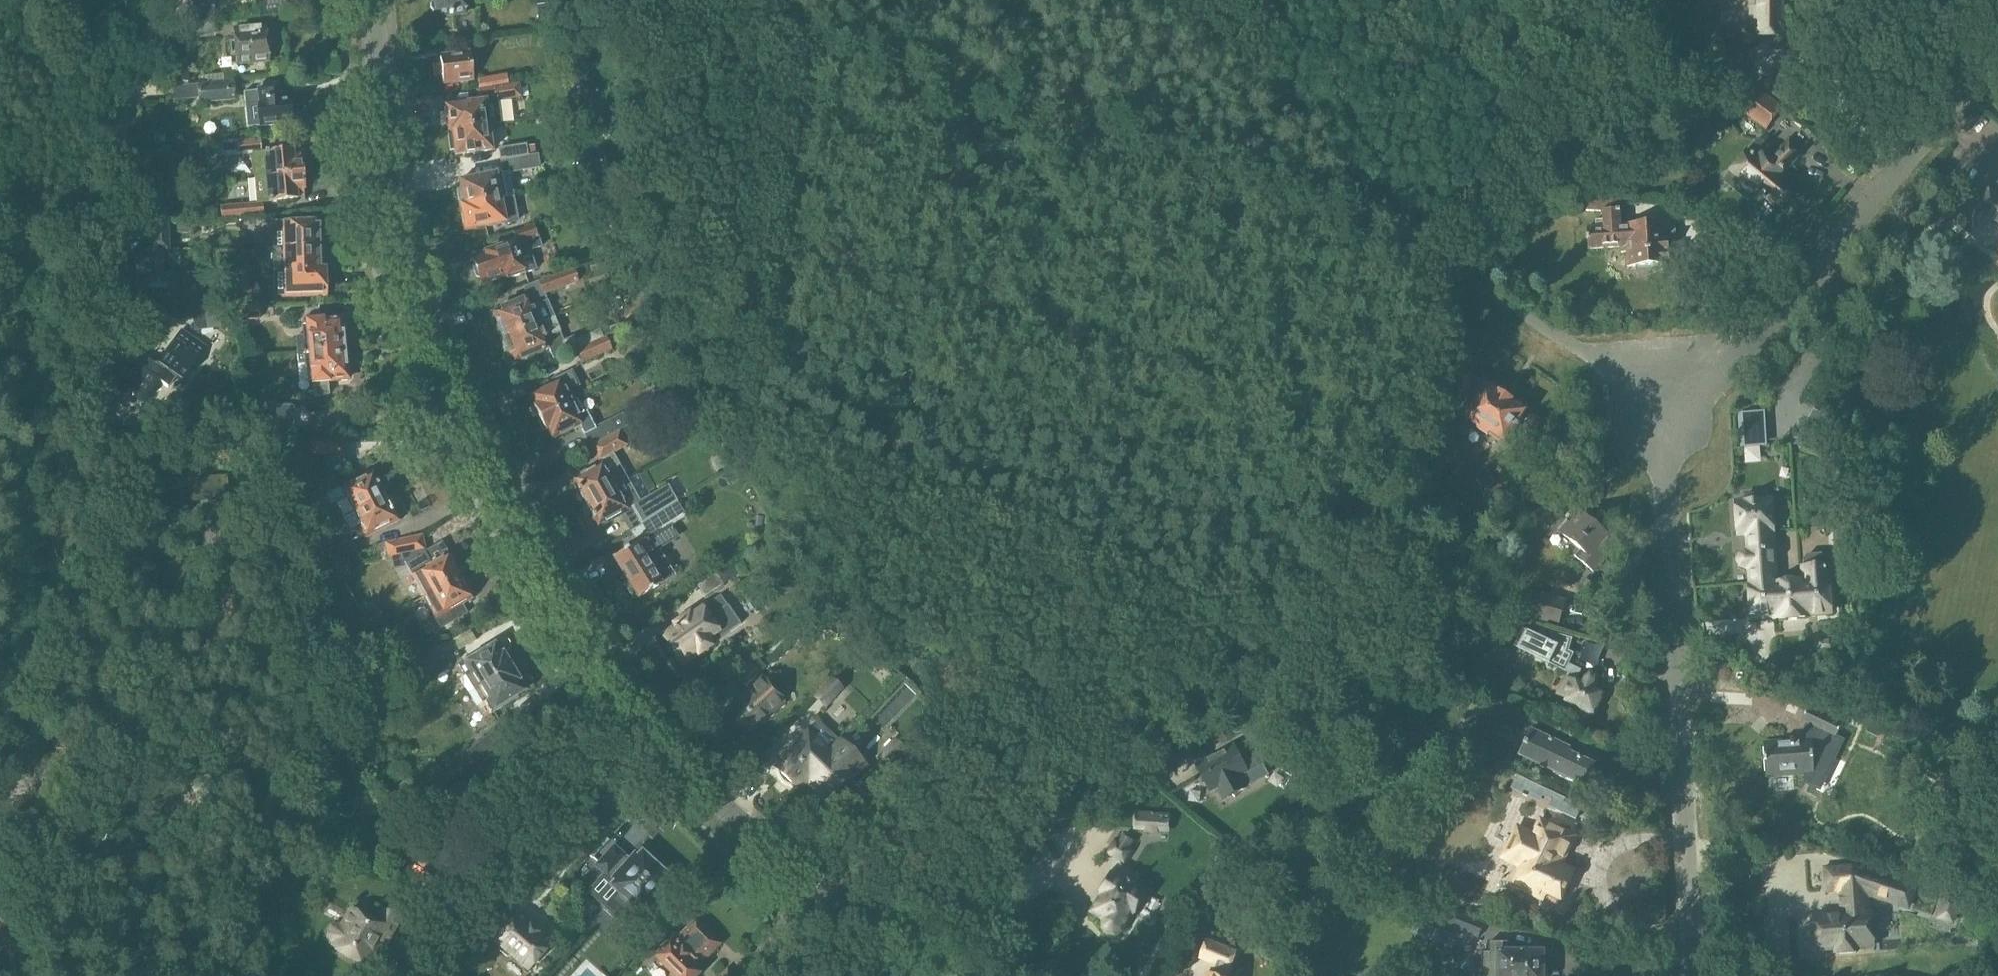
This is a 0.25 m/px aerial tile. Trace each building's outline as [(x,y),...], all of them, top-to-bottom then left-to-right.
[(430,4),(430,8),(434,12),(435,12),(436,18),(438,18),(438,16),(465,13),(463,0),(432,0),(430,4)] [(1723,30),(1729,30),(1729,34),(1781,35),(1781,34),(1781,0),(1727,0),(1727,2),(1729,2),(1729,6),(1724,6),(1723,30)] [(190,17),(189,23),(211,20),(213,7),(192,3),(190,17)] [(234,42),(230,42),(231,53),(235,52),(236,64),(270,61),(266,24),(233,28),(234,42)] [(441,55),(440,55),(443,83),(444,83),(444,82),(473,78),(469,52),(441,56),(441,55)] [(186,60),(176,61),(177,82),(178,86),(185,85),(185,81),(188,81),(186,60)] [(485,79),(476,80),(477,88),(486,87),(505,84),(504,76),(485,79)] [(178,86),(173,86),(173,88),(174,99),(199,96),(199,102),(234,98),(232,80),(221,81),(205,83),(185,85),(178,86)] [(258,90),(243,91),(246,127),(261,125),(291,122),(291,119),(295,118),(293,107),(289,106),(288,97),(287,97),(286,87),(277,87),(277,81),(261,83),(262,89),(258,90)] [(517,86),(476,92),(477,102),(480,101),(485,100),(485,103),(495,101),(495,102),(519,98),(517,86)] [(1755,89),(1741,109),(1766,128),(1781,108),(1755,89)] [(477,102),(444,106),(447,132),(452,131),(484,127),(488,126),(498,125),(495,102),(495,101),(485,103),(485,100),(480,101),(477,102)] [(605,111),(596,111),(596,121),(606,120),(605,111)] [(484,127),(452,131),(455,155),(491,150),(488,126),(484,127)] [(257,137),(222,141),(223,156),(253,154),(259,153),(257,137)] [(1734,173),(1729,181),(1755,204),(1763,197),(1766,199),(1767,198),(1776,206),(1783,205),(1791,195),(1791,188),(1778,178),(1783,171),(1783,172),(1784,172),(1785,172),(1785,171),(1801,150),(1790,141),(1778,154),(1759,138),(1747,152),(1733,169),(1732,169),(1732,170),(1732,171),(1733,171),(1733,172),(1734,173)] [(504,148),(498,149),(500,162),(526,157),(535,156),(534,145),(524,146),(504,149),(504,148)] [(172,147),(159,148),(160,157),(173,156),(172,147)] [(253,154),(251,162),(252,169),(255,177),(303,172),(301,156),(300,157),(299,148),(264,151),(264,152),(259,153),(253,154)] [(526,157),(500,162),(502,173),(507,172),(528,169),(534,168),(536,165),(535,156),(526,157)] [(303,172),(255,177),(256,200),(269,199),(269,201),(304,198),(303,189),(304,189),(303,172)] [(461,190),(457,190),(459,205),(496,198),(499,197),(512,195),(507,172),(502,173),(495,174),(459,181),(461,190)] [(1963,229),(1980,242),(1996,222),(1997,224),(1997,196),(1993,191),(1991,193),(1985,194),(1979,200),(1979,208),(1963,229)] [(1473,194),(1473,206),(1482,206),(1482,194),(1473,194)] [(496,198),(459,205),(465,231),(501,224),(517,221),(512,195),(499,197),(496,198)] [(1587,197),(1586,210),(1603,211),(1603,220),(1596,220),(1596,227),(1587,227),(1587,235),(1587,240),(1588,240),(1588,248),(1621,246),(1623,246),(1621,224),(1620,210),(1621,200),(1587,197)] [(261,203),(222,206),(223,219),(262,216),(261,203)] [(142,213),(140,213),(141,226),(141,227),(165,226),(164,212),(142,213)] [(282,222),(273,222),(274,246),(285,246),(285,245),(320,245),(319,241),(322,238),(322,228),(319,225),(319,221),(282,222)] [(1623,246),(1621,246),(1622,252),(1626,252),(1627,267),(1672,265),(1671,249),(1676,249),(1675,223),(1669,224),(1669,221),(1621,224),(1623,246)] [(474,263),(471,264),(476,279),(479,277),(481,282),(504,274),(506,279),(524,273),(536,269),(529,250),(541,246),(533,225),(513,232),(516,242),(472,258),(474,263)] [(165,226),(141,227),(142,251),(161,250),(166,249),(165,226)] [(285,246),(274,246),(274,270),(284,270),(321,269),(320,258),(323,258),(323,248),(320,248),(320,245),(285,245),(285,246)] [(142,251),(135,251),(136,274),(136,275),(162,274),(161,250),(142,251)] [(284,270),(274,270),(275,295),(285,295),(325,294),(325,269),(321,269),(284,270)] [(572,269),(537,281),(542,294),(544,293),(576,282),(572,269)] [(177,274),(131,275),(131,300),(177,298),(177,274)] [(529,297),(492,312),(497,321),(497,322),(497,323),(497,324),(497,325),(496,328),(498,334),(500,334),(501,335),(502,336),(503,337),(541,322),(553,317),(544,293),(542,294),(537,281),(525,285),(529,297)] [(218,312),(192,315),(194,334),(220,331),(220,325),(226,325),(225,316),(219,317),(218,312)] [(149,313),(149,329),(166,330),(166,314),(149,313)] [(306,335),(295,336),(297,352),(341,348),(340,339),(342,338),(341,328),(344,325),(344,319),(340,316),(304,320),(306,335)] [(503,341),(502,342),(505,349),(506,350),(507,350),(508,351),(509,352),(513,363),(549,348),(554,359),(578,348),(573,336),(564,340),(554,317),(553,317),(541,322),(503,337),(503,338),(503,340),(503,341)] [(133,362),(116,387),(141,405),(159,380),(168,387),(174,377),(182,383),(199,357),(206,348),(193,339),(180,330),(156,364),(150,360),(144,369),(133,362)] [(606,336),(579,348),(585,362),(612,350),(606,336)] [(341,348),(297,352),(298,367),(305,366),(307,381),(310,381),(310,385),(312,384),(314,396),(328,395),(327,382),(347,380),(350,376),(349,371),(346,368),(344,357),(342,357),(341,348)] [(1458,389),(1454,410),(1464,415),(1505,442),(1519,422),(1535,433),(1542,421),(1508,399),(1504,396),(1472,375),(1461,373),(1458,389)] [(538,392),(530,396),(534,403),(532,404),(533,406),(531,407),(536,416),(538,415),(539,417),(575,400),(570,390),(576,387),(569,374),(556,381),(538,391),(538,392)] [(540,420),(538,421),(543,430),(544,429),(545,431),(547,430),(550,437),(559,433),(560,434),(580,424),(592,445),(617,431),(629,425),(622,412),(611,418),(593,427),(585,410),(581,412),(575,400),(539,417),(540,420)] [(602,463),(571,479),(578,492),(576,493),(576,499),(581,502),(584,501),(584,503),(626,480),(627,479),(627,478),(624,479),(609,453),(625,444),(617,431),(592,445),(602,463)] [(1803,432),(1797,443),(1820,442),(1803,432)] [(1762,434),(1742,435),(1743,446),(1763,445),(1762,434)] [(311,437),(310,452),(344,455),(345,440),(311,437)] [(1505,466),(1500,481),(1507,484),(1513,468),(1505,466)] [(334,491),(325,496),(330,507),(333,506),(336,504),(343,517),(385,496),(385,495),(384,494),(386,493),(386,487),(381,483),(379,484),(372,471),(334,491)] [(585,504),(583,505),(584,512),(589,515),(591,514),(597,526),(619,514),(631,531),(662,511),(677,502),(667,487),(649,497),(637,476),(627,481),(626,480),(584,503),(585,504)] [(1738,500),(1736,500),(1737,515),(1736,518),(1738,521),(1739,536),(1741,536),(1741,534),(1747,534),(1748,544),(1749,551),(1746,551),(1740,554),(1738,560),(1741,566),(1747,568),(1750,568),(1751,577),(1751,583),(1750,583),(1750,587),(1747,590),(1748,597),(1751,599),(1752,617),(1772,616),(1772,620),(1793,619),(1810,618),(1810,617),(1833,615),(1830,564),(1826,564),(1825,557),(1821,553),(1807,554),(1803,558),(1804,565),(1800,565),(1800,580),(1791,580),(1777,581),(1777,575),(1774,541),(1774,536),(1771,498),(1769,498),(1769,500),(1761,500),(1761,494),(1746,495),(1746,501),(1738,502),(1738,500)] [(385,496),(343,517),(348,527),(352,525),(358,538),(397,519),(391,507),(392,506),(392,500),(387,496),(385,497),(385,496)] [(637,542),(613,557),(630,583),(626,586),(632,596),(636,594),(638,597),(674,575),(658,549),(665,545),(676,538),(669,526),(685,516),(677,502),(662,511),(631,531),(637,542)] [(1566,519),(1558,529),(1581,548),(1574,556),(1594,572),(1608,555),(1604,552),(1614,540),(1580,511),(1570,522),(1566,519)] [(779,530),(771,536),(774,540),(782,535),(779,530)] [(421,535),(384,542),(387,558),(401,556),(424,596),(460,575),(458,572),(458,569),(456,566),(453,563),(449,555),(449,552),(447,552),(447,554),(431,563),(424,550),(421,535)] [(1615,563),(1605,575),(1615,582),(1624,571),(1615,563)] [(716,573),(697,585),(704,596),(723,583),(716,573)] [(460,575),(424,596),(440,626),(440,627),(441,627),(442,626),(465,613),(467,613),(467,612),(466,611),(461,603),(472,597),(473,598),(473,597),(472,596),(472,595),(467,587),(466,584),(465,581),(462,578),(460,575)] [(1590,575),(1582,584),(1594,594),(1602,585),(1590,575)] [(1534,592),(1527,614),(1558,622),(1564,600),(1534,592)] [(676,626),(662,636),(666,641),(665,645),(670,652),(674,653),(680,661),(682,665),(709,646),(705,640),(715,633),(719,639),(739,624),(726,605),(723,606),(717,598),(710,603),(700,609),(690,616),(689,614),(674,624),(676,626)] [(381,620),(369,626),(374,635),(386,628),(381,620)] [(782,624),(776,629),(781,635),(787,631),(782,624)] [(1523,626),(1514,644),(1571,673),(1568,677),(1567,677),(1558,696),(1593,713),(1604,692),(1593,687),(1596,681),(1596,675),(1590,672),(1585,676),(1583,682),(1576,679),(1581,668),(1569,662),(1574,652),(1568,649),(1572,636),(1541,627),(1539,634),(1526,627),(1526,628),(1523,626)] [(462,661),(458,663),(463,671),(465,675),(459,679),(468,693),(514,665),(506,651),(508,649),(509,647),(508,644),(507,642),(505,640),(502,640),(499,640),(473,656),(472,655),(462,661)] [(450,641),(395,666),(405,686),(424,677),(422,672),(457,655),(450,641)] [(747,691),(721,714),(737,731),(740,728),(741,729),(742,730),(743,730),(744,730),(745,731),(746,731),(747,731),(748,731),(748,730),(749,730),(750,730),(751,729),(752,729),(783,701),(761,676),(760,678),(756,674),(761,670),(753,661),(737,674),(743,682),(740,684),(747,691)] [(1776,662),(1763,663),(1763,671),(1777,676),(1776,662)] [(514,665),(468,693),(483,718),(503,706),(502,704),(529,688),(530,688),(530,687),(531,686),(531,685),(531,684),(532,684),(532,683),(532,682),(531,682),(531,681),(531,680),(530,679),(530,678),(529,678),(529,677),(528,677),(527,677),(526,677),(525,676),(524,677),(523,677),(522,677),(514,665)] [(832,679),(815,697),(825,706),(842,688),(832,679)] [(1800,741),(1764,744),(1766,775),(1804,772),(1805,784),(1821,791),(1845,740),(1838,736),(1845,722),(1810,706),(1802,723),(1806,724),(1800,736),(1800,741)] [(791,749),(773,767),(777,771),(777,772),(777,773),(777,774),(777,775),(778,775),(778,776),(778,777),(779,778),(779,779),(780,780),(780,781),(781,781),(782,782),(783,783),(784,784),(785,784),(786,785),(787,785),(788,786),(789,786),(790,786),(791,786),(792,786),(793,786),(796,789),(805,780),(830,755),(828,753),(840,741),(819,720),(807,732),(797,743),(796,742),(790,749),(791,749)] [(500,725),(466,753),(474,764),(509,736),(500,725)] [(1531,729),(1518,755),(1585,787),(1593,769),(1587,766),(1589,761),(1569,752),(1570,748),(1531,729)] [(830,755),(805,780),(826,800),(847,779),(848,779),(848,778),(848,777),(847,777),(847,778),(847,777),(851,773),(855,776),(866,765),(860,760),(866,754),(849,737),(843,743),(840,741),(828,753),(830,755)] [(894,740),(876,758),(886,767),(904,749),(894,740)] [(1234,746),(1197,766),(1210,791),(1217,787),(1221,794),(1224,799),(1245,788),(1238,776),(1247,771),(1263,762),(1251,740),(1235,749),(1234,746)] [(1135,810),(1134,829),(1169,831),(1170,812),(1135,810)] [(1518,829),(1505,856),(1521,864),(1512,883),(1534,893),(1536,887),(1560,899),(1573,871),(1572,870),(1572,871),(1559,865),(1572,837),(1541,822),(1534,837),(1518,829)] [(1116,837),(1106,852),(1121,862),(1137,837),(1125,830),(1120,839),(1116,837)] [(611,883),(618,890),(604,905),(626,924),(640,909),(641,910),(668,881),(661,875),(664,872),(653,862),(650,865),(638,854),(629,865),(621,858),(624,855),(613,845),(595,865),(606,875),(607,874),(614,880),(611,883)] [(1842,916),(1815,918),(1817,948),(1835,947),(1836,953),(1855,951),(1855,945),(1874,944),(1871,913),(1867,914),(1866,892),(1908,906),(1915,887),(1852,866),(1825,868),(1827,890),(1840,889),(1842,916)] [(1119,867),(1092,912),(1104,919),(1103,927),(1108,934),(1116,935),(1123,930),(1143,898),(1147,893),(1129,882),(1133,876),(1119,867)] [(1445,907),(1439,923),(1479,939),(1485,923),(1445,907)] [(387,944),(386,943),(399,919),(400,919),(400,918),(397,917),(397,916),(386,910),(382,908),(382,910),(375,923),(350,909),(342,924),(341,923),(332,925),(327,933),(329,942),(368,963),(377,947),(383,950),(387,944)] [(533,928),(516,915),(494,941),(498,944),(499,949),(507,956),(511,955),(527,968),(549,942),(536,931),(533,934),(530,931),(533,928)] [(655,956),(675,975),(692,975),(696,972),(692,969),(719,943),(694,917),(655,956)] [(1206,975),(1223,975),(1226,970),(1236,947),(1210,935),(1199,958),(1211,964),(1207,975),(1206,975)] [(1483,952),(1483,975),(1541,975),(1541,952),(1507,952),(1507,942),(1488,941),(1488,952),(1483,952)]
